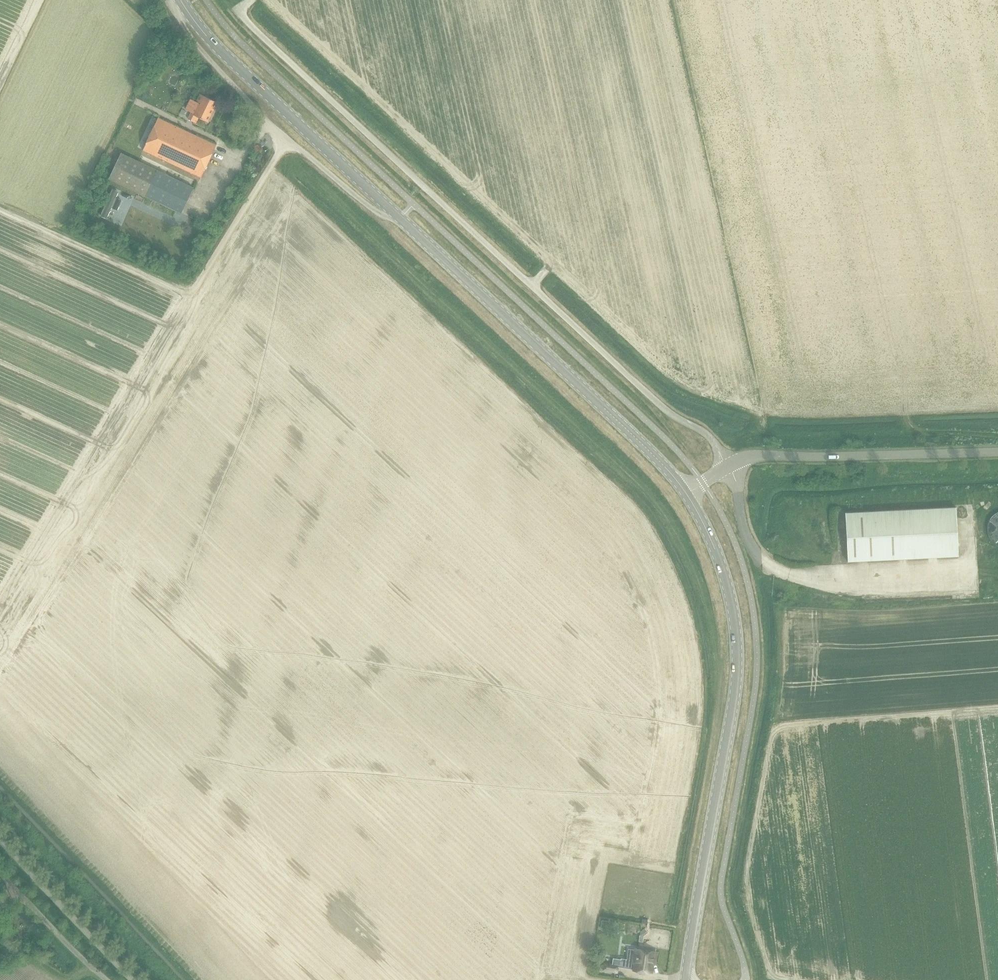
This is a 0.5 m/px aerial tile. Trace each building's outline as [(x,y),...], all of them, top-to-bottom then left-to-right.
[(208,122),(218,101),(200,92),(188,118),(196,122),(198,117),(208,122)] [(200,177),(216,144),(159,116),(143,149),(200,177)] [(193,187),(157,169),(120,151),(108,177),(180,212),(193,187)] [(958,556),(956,507),(845,512),(847,561),(958,556)] [(652,972),(656,951),(636,948),(634,962),(637,962),(635,970),(652,972)] [(617,973),(619,966),(605,963),(604,970),(617,973)]
